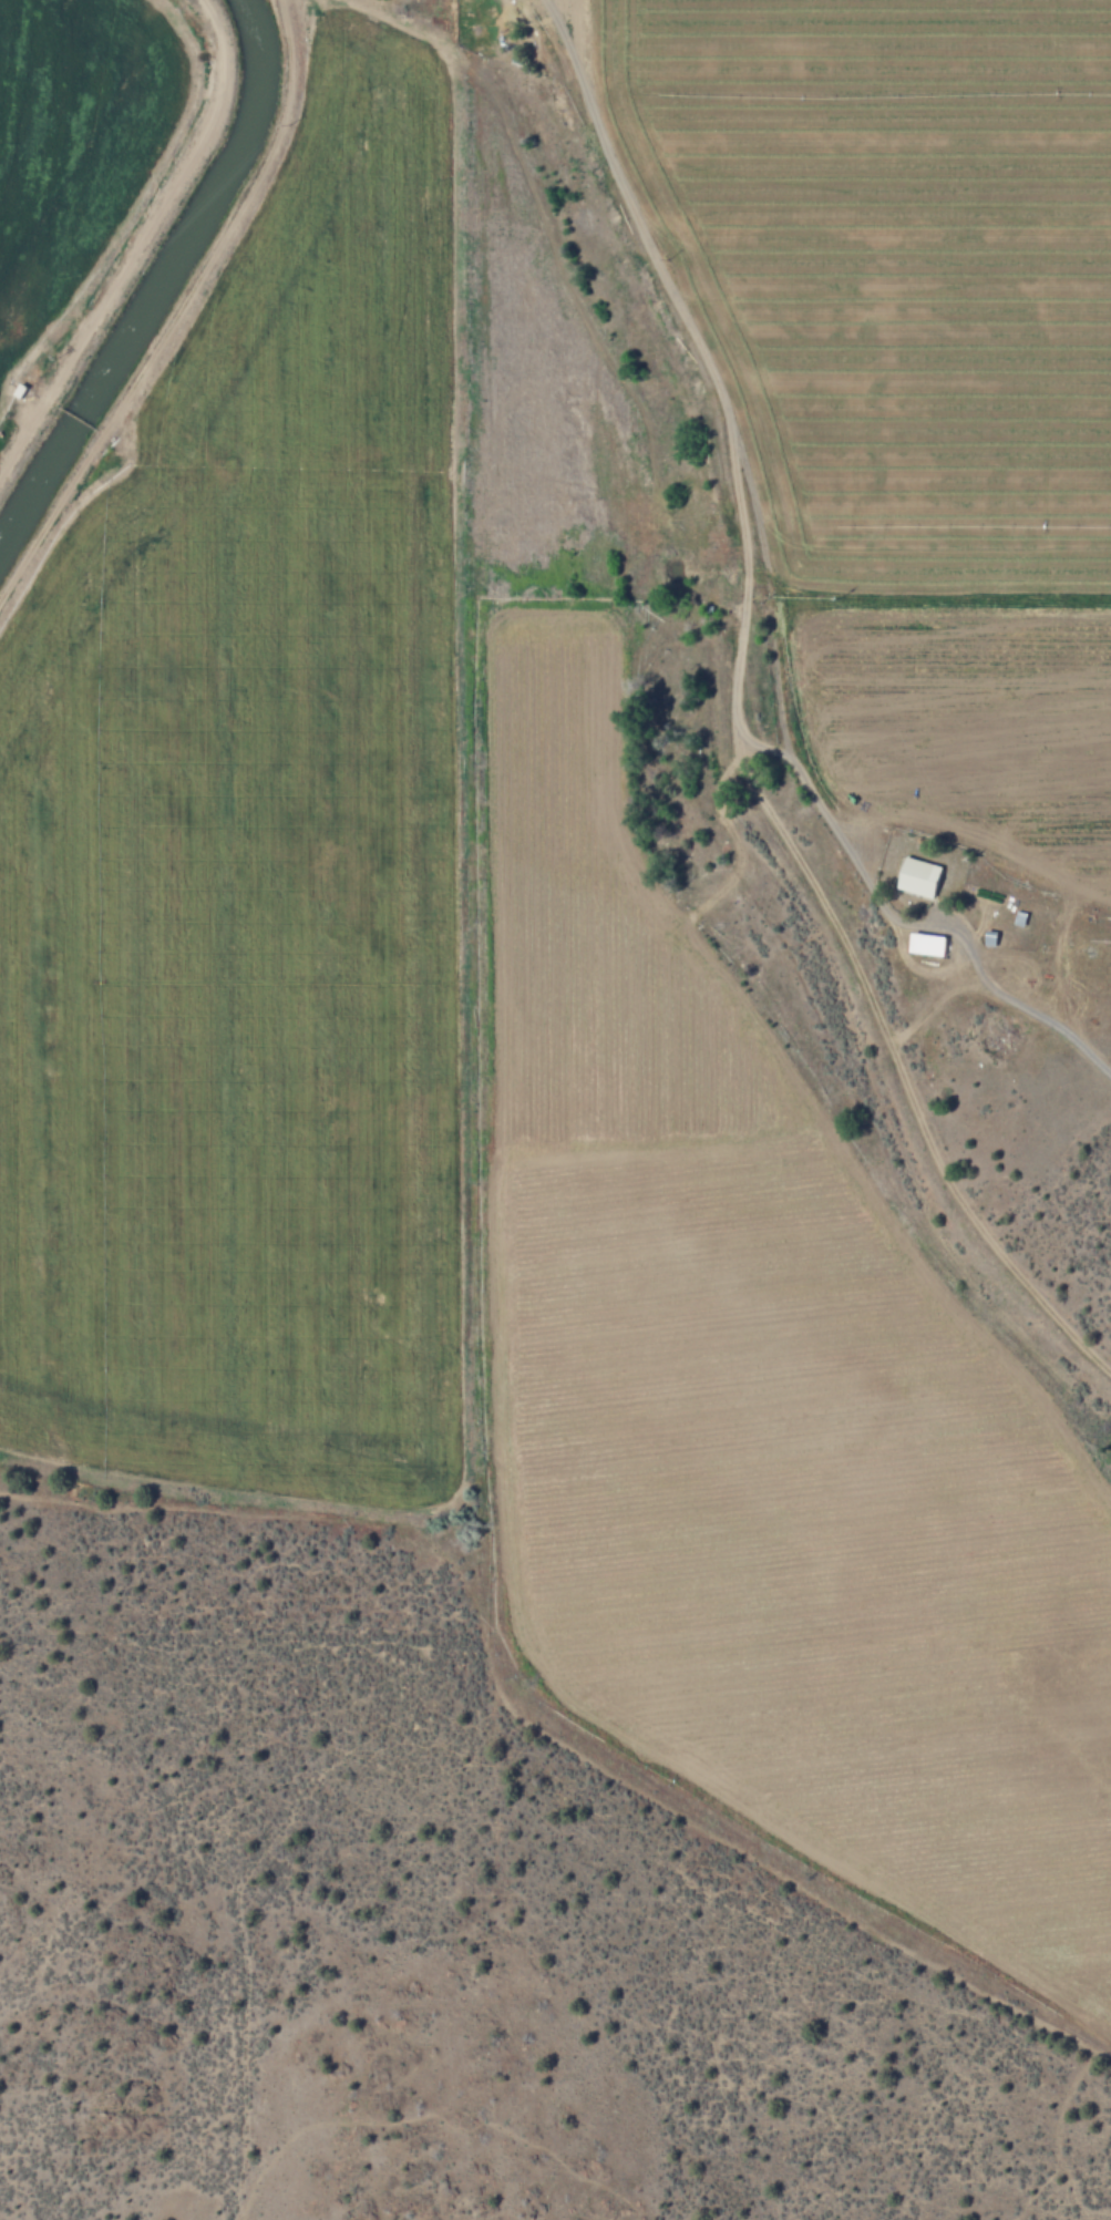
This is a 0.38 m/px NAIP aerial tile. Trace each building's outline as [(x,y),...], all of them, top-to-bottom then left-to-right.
[(940,864),(903,855),(895,888),(933,897),(940,864)] [(909,952),(943,955),(945,936),(911,933),(909,952)]
